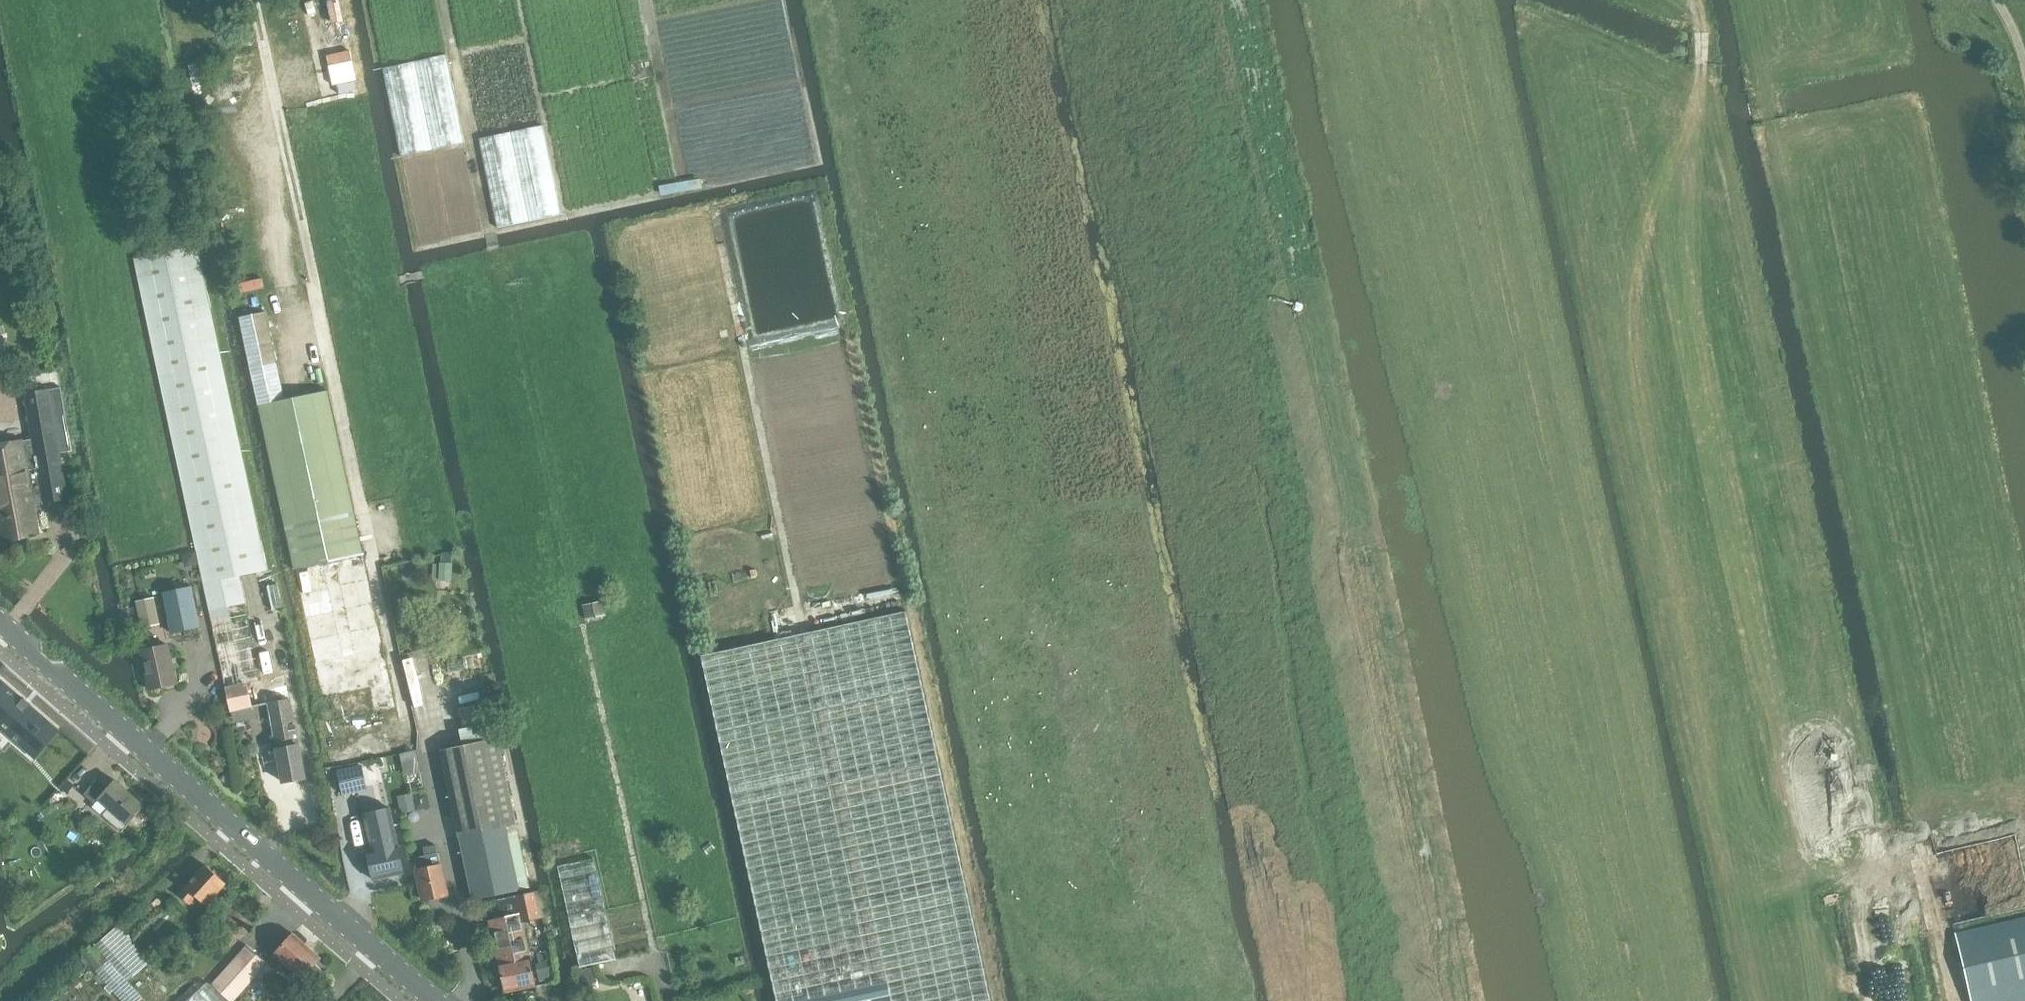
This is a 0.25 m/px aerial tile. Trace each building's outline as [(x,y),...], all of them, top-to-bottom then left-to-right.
[(266,571),(265,570),(197,246),(134,258),(209,610),(226,686),(261,679),(244,603),(239,576),(259,572),(266,571)] [(265,311),(239,317),(294,570),(363,555),(327,390),(284,399),(265,311)] [(57,440),(61,439),(59,424),(69,422),(60,370),(21,377),(32,440),(0,447),(0,532),(1,540),(39,534),(34,505),(67,499),(66,495),(70,494),(67,477),(64,478),(57,440)] [(171,633),(199,627),(190,586),(162,592),(171,633)] [(140,626),(159,622),(153,598),(135,602),(140,626)] [(776,1000),(991,1000),(938,760),(905,612),(702,657),(733,805),(776,1000)] [(149,689),(176,683),(168,645),(140,651),(149,689)] [(261,679),(226,686),(231,711),(268,703),(283,782),(304,778),(284,674),(261,679)] [(22,747),(23,746),(45,720),(46,720),(30,706),(31,704),(30,704),(29,705),(23,700),(24,699),(24,698),(23,700),(7,686),(6,686),(0,680),(0,727),(22,747)] [(442,751),(472,901),(529,888),(497,739),(442,751)] [(343,796),(367,790),(362,765),(337,771),(343,796)] [(98,779),(84,795),(94,804),(98,800),(108,808),(102,815),(121,831),(131,820),(144,805),(115,780),(108,787),(98,779)] [(373,879),(403,873),(389,809),(364,814),(372,851),(367,852),(373,879)] [(437,852),(434,845),(423,848),(424,855),(414,857),(423,900),(447,895),(440,865),(437,852)] [(557,867),(569,916),(579,967),(594,964),(616,959),(605,908),(594,859),(557,867)] [(205,906),(225,883),(205,865),(178,895),(188,904),(196,897),(205,906)] [(505,992),(516,990),(535,986),(521,922),(541,919),(535,892),(497,900),(501,918),(490,921),(505,992)] [(1954,934),(1970,1000),(2024,1000),(2024,918),(1954,934)] [(161,995),(140,971),(149,963),(116,926),(82,956),(121,1000),(154,1000),(161,995)] [(293,933),(274,954),(289,968),(302,980),(317,994),(330,979),(314,965),(320,958),(293,933)] [(266,965),(245,946),(211,985),(229,1000),(233,1000),(266,965)] [(186,1000),(226,1000),(207,983),(186,1000)]
